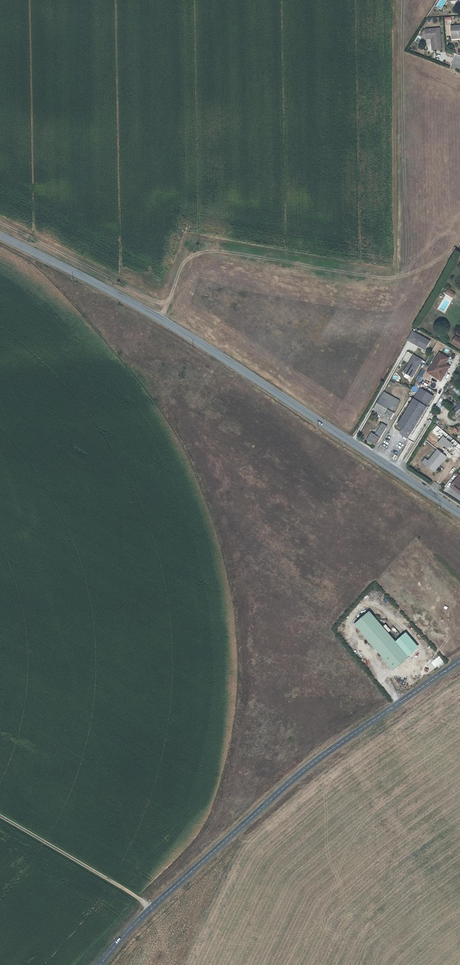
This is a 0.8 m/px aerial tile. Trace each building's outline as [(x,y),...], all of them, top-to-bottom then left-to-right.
[(459,36),(459,25),(451,26),(452,37),(459,36)] [(439,29),(425,31),(426,41),(432,40),(433,51),(441,50),(439,29)] [(432,342),(413,331),(408,340),(427,351),(432,342)] [(459,346),(459,339),(455,336),(451,342),(459,347),(459,346)] [(440,353),(427,372),(441,382),(451,367),(447,364),(450,359),(440,353)] [(414,355),(403,371),(413,377),(424,361),(414,355)] [(433,397),(420,389),(397,426),(402,429),(400,432),(401,434),(407,438),(433,397)] [(399,401),(384,392),(382,397),(396,406),(399,401)] [(396,406),(382,397),(379,402),(393,410),(396,406)] [(379,402),(375,409),(391,418),(394,414),(392,412),(393,410),(379,402)] [(439,402),(435,408),(441,411),(444,405),(439,402)] [(374,433),(373,435),(371,434),(367,440),(376,445),(386,428),(381,424),(376,434),(374,433)] [(438,450),(429,462),(425,460),(422,464),(433,473),(446,457),(438,450)] [(452,486),(459,493),(459,476),(452,486)] [(372,613),(356,626),(393,671),(421,648),(409,634),(398,643),(372,613)] [(431,662),(435,668),(444,661),(439,656),(431,662)]
